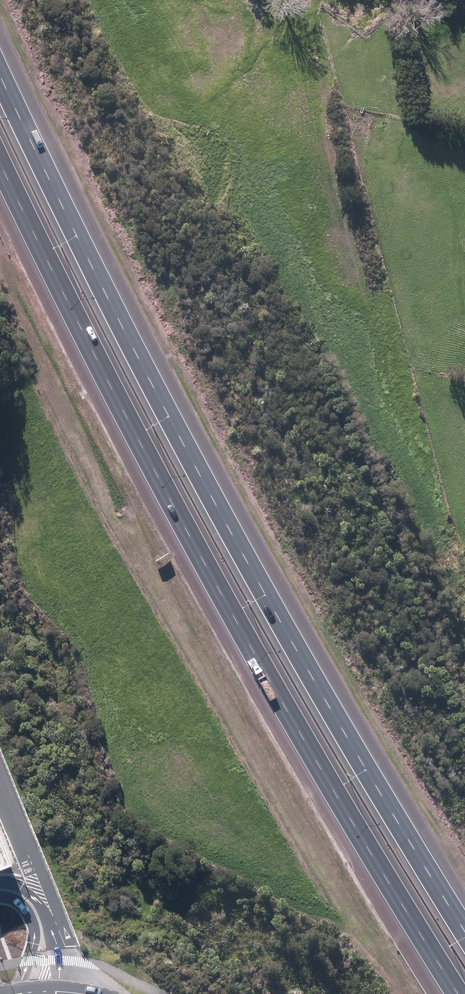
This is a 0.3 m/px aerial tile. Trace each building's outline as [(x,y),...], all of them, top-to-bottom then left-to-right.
[(14,863),(0,829),(0,869),(14,863)]
